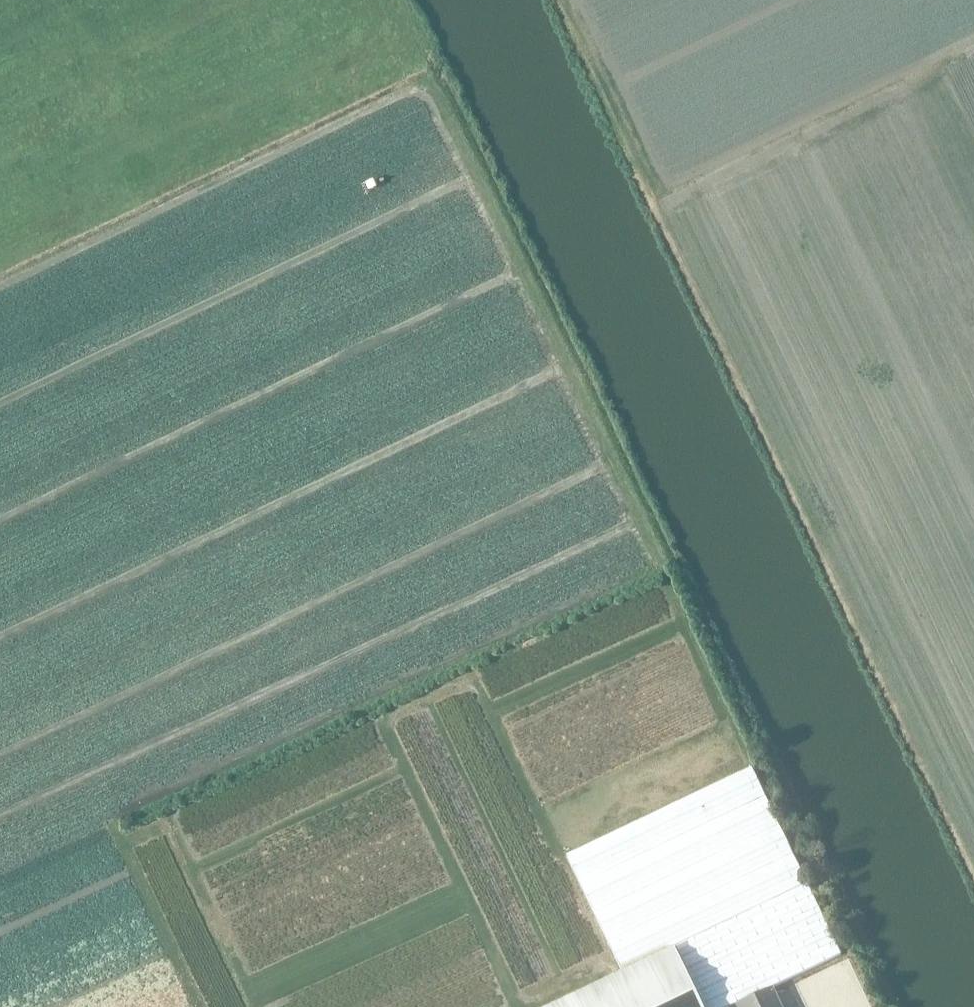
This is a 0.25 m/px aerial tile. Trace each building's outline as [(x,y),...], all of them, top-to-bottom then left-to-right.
[(623,975),(676,949),(703,1006),(731,1006),(736,1005),(737,1006),(781,1006),(773,989),(842,955),(753,768),(567,856),(623,975)] [(676,949),(623,975),(555,1006),(703,1006),(676,949)]
